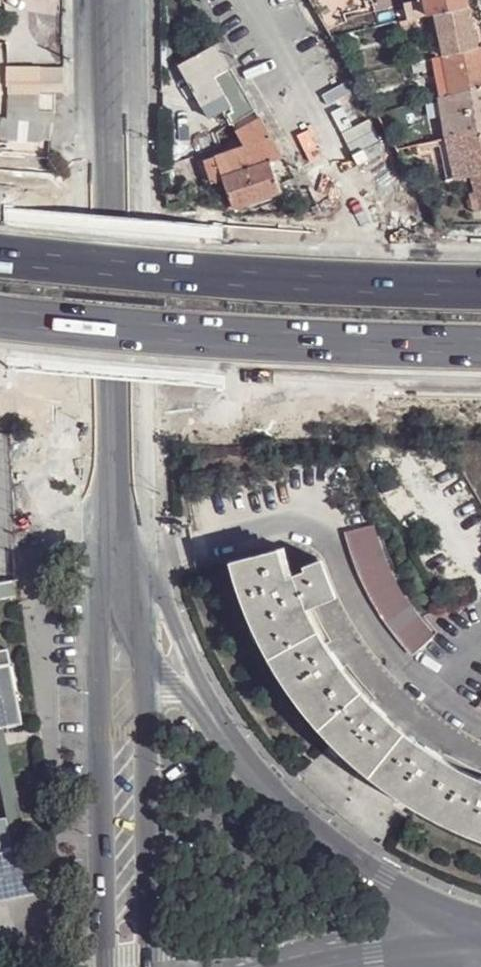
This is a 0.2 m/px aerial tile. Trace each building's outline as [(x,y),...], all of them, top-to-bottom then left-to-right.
[(30,3),(47,2),(47,0),(0,0),(0,10),(30,3)] [(416,19),(437,14),(471,6),(469,0),(427,0),(406,4),(410,20),(416,19)] [(471,6),(437,14),(446,58),(479,51),(471,6)] [(402,22),(408,21),(406,13),(394,15),(395,24),(402,22)] [(394,15),(377,20),(379,28),(395,24),(394,15)] [(408,21),(402,22),(405,37),(419,34),(416,19),(410,20),(408,21)] [(180,70),(209,119),(228,109),(213,78),(228,64),(216,45),(180,70)] [(480,90),(480,50),(479,51),(446,58),(444,58),(452,97),(480,90)] [(442,99),(452,97),(444,58),(435,60),(442,99)] [(250,98),(229,63),(228,64),(213,78),(228,109),(230,107),(250,144),(270,138),(250,98)] [(7,115),(37,115),(37,97),(54,96),(64,96),(64,69),(39,68),(39,93),(7,92),(7,115)] [(480,132),(480,90),(452,97),(459,137),(480,132)] [(56,114),(54,96),(37,97),(37,115),(56,114)] [(449,139),(459,137),(452,97),(442,99),(446,122),(449,139)] [(442,99),(427,102),(431,125),(446,122),(442,99)] [(48,122),(0,118),(0,136),(47,139),(48,122)] [(467,179),(480,176),(480,132),(459,137),(449,139),(456,181),(467,179)] [(250,144),(216,156),(219,167),(223,179),(270,162),(282,157),(270,138),(250,144)] [(219,167),(216,156),(199,161),(206,184),(212,182),(209,171),(219,167)] [(279,192),(270,162),(223,179),(233,208),(279,192)] [(223,179),(219,167),(209,171),(212,182),(223,179)] [(467,179),(469,192),(472,215),(480,214),(480,176),(467,179)] [(294,178),(283,184),(289,195),(301,190),(294,178)] [(456,181),(449,182),(451,195),(469,192),(467,179),(456,181)] [(374,523),(349,529),(352,541),(363,572),(377,601),(395,628),(416,653),(436,635),(433,632),(421,617),(414,608),(397,581),(384,553),(374,523)] [(248,610),(259,635),(278,670),(300,703),(327,734),(355,762),(387,787),(414,804),(420,809),(456,828),(480,837),(480,777),(468,771),(455,764),(439,755),(419,741),(408,733),(396,722),(374,701),(364,691),(346,667),(327,642),(321,631),(305,603),(298,588),(291,575),(282,549),(232,560),(248,610)] [(322,559),(309,563),(310,567),(291,575),(298,588),(305,603),(317,598),(318,602),(336,594),(322,559)] [(14,598),(10,583),(0,585),(0,600),(14,598)] [(4,727),(23,724),(8,646),(0,648),(0,728),(4,727)] [(3,789),(8,815),(14,851),(28,847),(6,734),(4,727),(0,728),(0,773),(3,789)] [(8,815),(0,816),(0,853),(14,851),(8,815)] [(30,847),(28,847),(14,851),(0,853),(0,903),(38,895),(30,847)]
